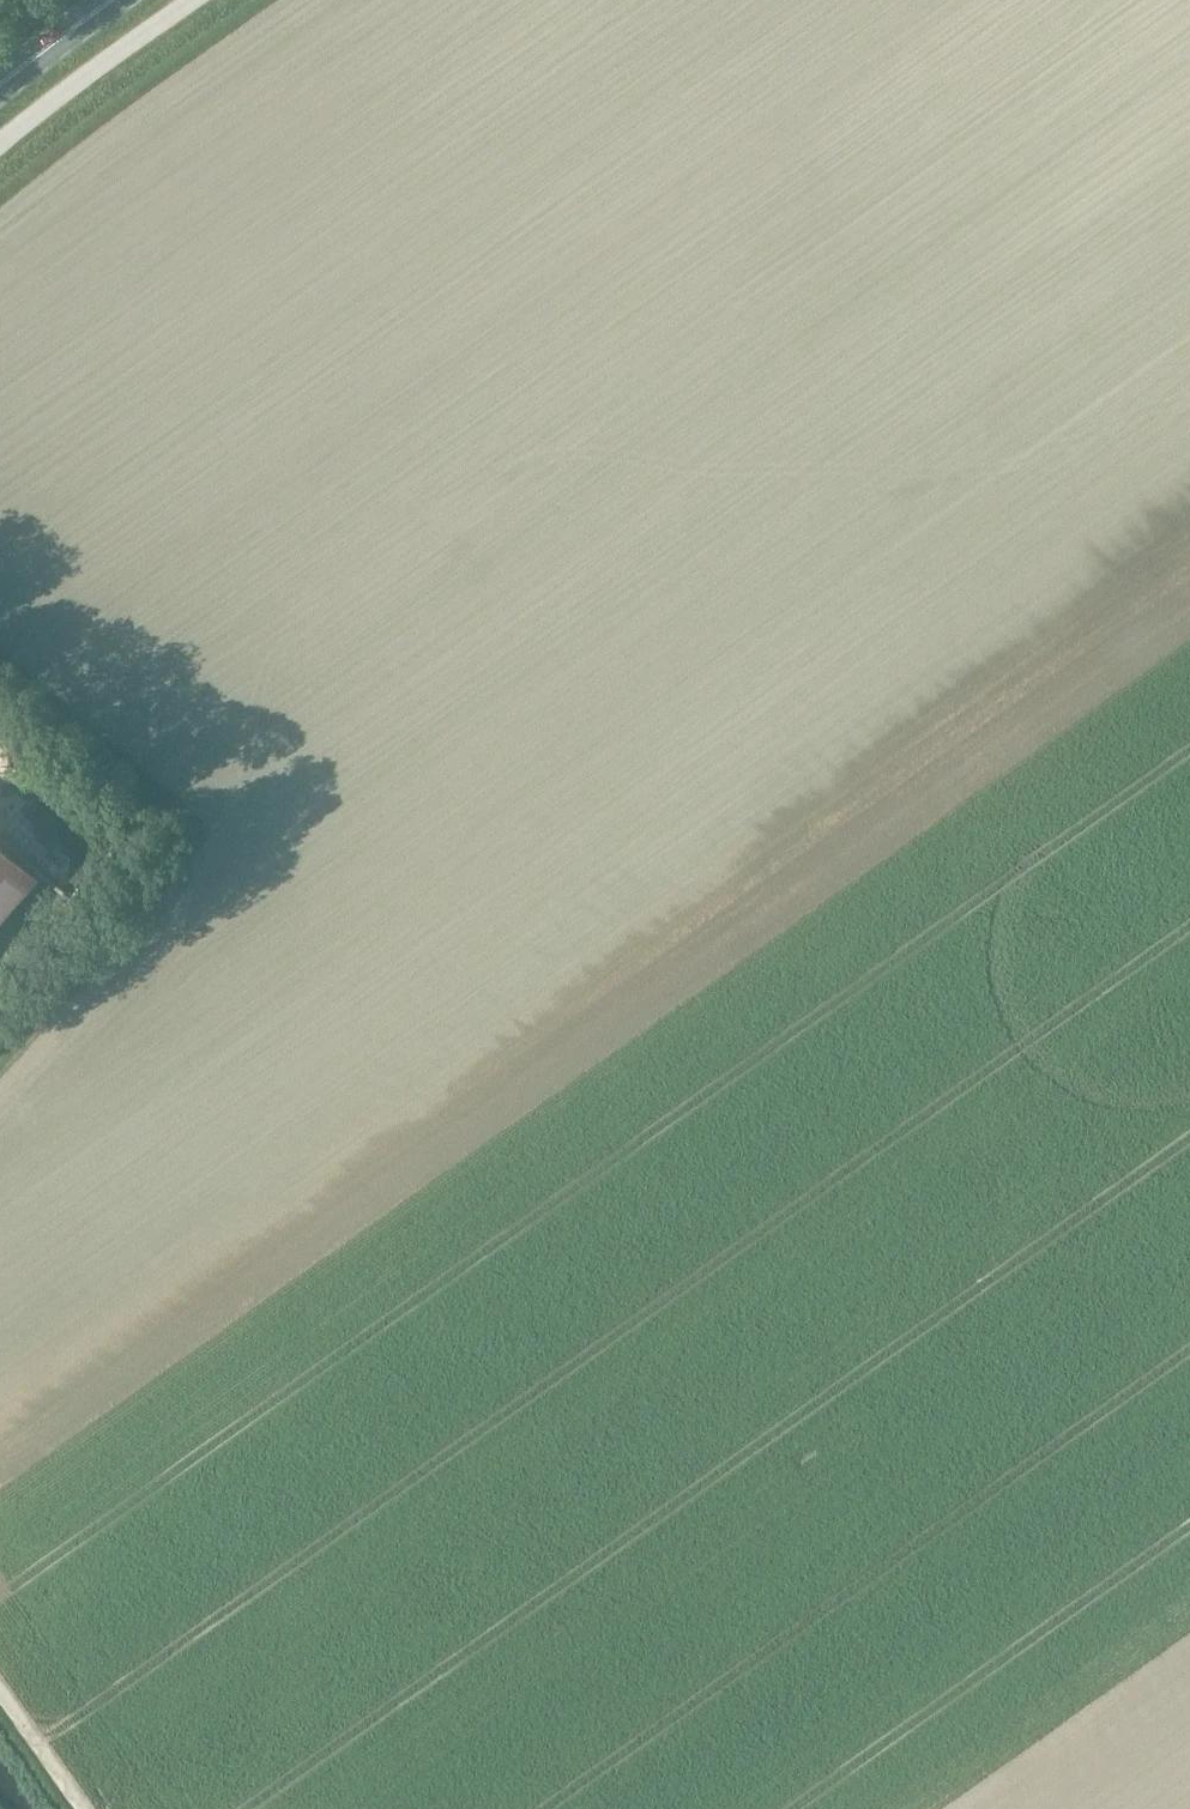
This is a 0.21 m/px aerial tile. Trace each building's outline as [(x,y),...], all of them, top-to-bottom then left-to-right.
[(35,875),(0,845),(0,915),(35,875)]
